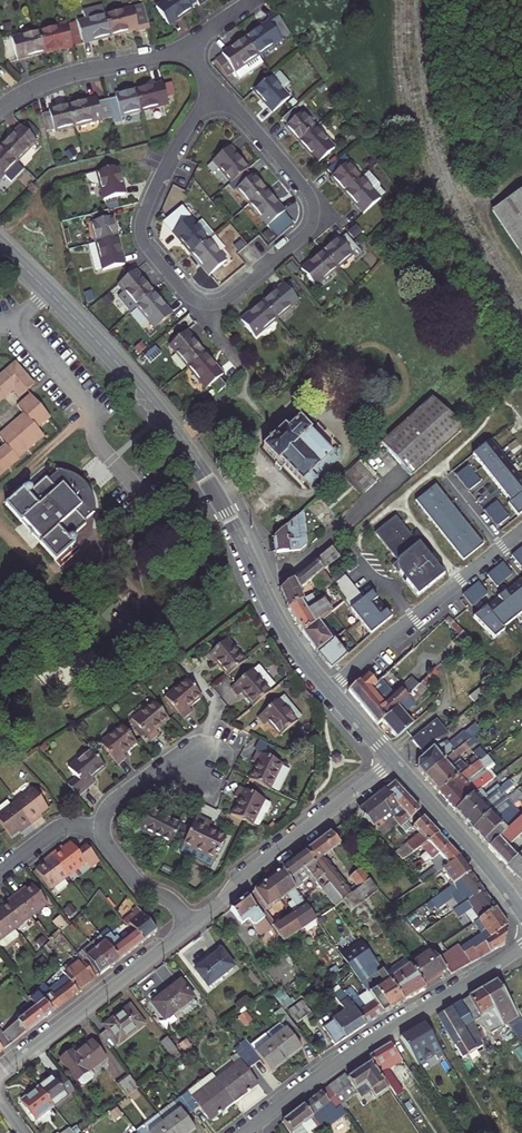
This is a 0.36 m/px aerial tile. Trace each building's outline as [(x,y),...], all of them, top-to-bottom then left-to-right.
[(191,8),(185,0),(161,0),(163,3),(156,8),(169,26),(192,10),(191,8)] [(144,6),(105,15),(111,37),(138,30),(139,32),(150,29),(144,6)] [(83,44),(111,37),(105,15),(78,22),(78,23),(81,38),(83,44)] [(269,22),(245,38),(258,56),(291,34),(278,15),(269,21),(269,22)] [(77,39),(81,38),(78,23),(73,24),(77,39)] [(67,24),(39,31),(44,53),(72,46),(67,24)] [(17,60),(44,53),(39,31),(11,38),(17,60)] [(235,72),(258,56),(245,38),(222,53),(224,56),(217,61),(227,76),(234,71),(235,72)] [(253,91),(273,113),(290,98),(270,76),(253,91)] [(163,83),(135,91),(141,112),(168,105),(163,83)] [(113,119),(141,112),(135,91),(115,95),(116,98),(108,99),(113,117),(113,119)] [(97,102),(96,98),(69,105),(74,127),(113,117),(108,99),(97,102)] [(74,127),(69,105),(49,110),(50,113),(42,115),(46,132),(54,130),(55,132),(74,127)] [(285,127),(299,142),(316,127),(297,106),(281,119),(287,126),(285,127)] [(21,126),(1,147),(17,162),(37,142),(21,126)] [(334,148),(316,127),(299,142),(318,163),(334,148)] [(17,162),(1,147),(0,147),(0,180),(4,175),(10,181),(23,168),(17,162)] [(213,161),(231,183),(246,171),(249,169),(230,147),(213,161)] [(330,178),(344,193),(361,178),(342,157),(328,170),(333,176),(330,178)] [(104,200),(126,194),(119,166),(85,175),(87,178),(89,181),(91,183),(96,185),(100,184),(104,200)] [(251,176),(246,171),(231,183),(229,185),(234,191),(236,189),(249,205),(267,191),(253,175),(251,176)] [(380,199),(361,178),(344,193),(363,214),(380,199)] [(285,213),(267,191),(249,205),(267,227),(285,213)] [(492,211),(521,255),(521,191),(492,211)] [(179,204),(183,196),(175,192),(172,200),(179,204)] [(164,222),(172,232),(189,218),(181,207),(164,222)] [(96,243),(118,237),(113,217),(110,218),(108,210),(91,215),(92,222),(91,223),(96,243)] [(172,232),(191,254),(208,239),(214,234),(202,220),(196,225),(189,218),(172,232)] [(338,238),(323,251),(337,269),(353,256),(355,258),(361,253),(346,235),(340,240),(338,238)] [(125,265),(118,237),(96,243),(103,270),(125,265)] [(226,261),(208,239),(191,254),(209,276),(226,261)] [(95,272),(103,270),(96,243),(88,245),(95,272)] [(316,287),(337,269),(323,251),(301,270),(316,287)] [(133,310),(136,307),(154,292),(141,277),(139,279),(133,272),(124,280),(120,284),(125,290),(123,291),(124,292),(120,295),(133,310)] [(284,284),(262,303),(277,320),(299,301),(284,284)] [(172,314),(154,292),(136,307),(155,329),(172,314)] [(255,338),(277,320),(262,303),(241,321),(255,338)] [(169,346),(187,367),(205,353),(186,331),(169,346)] [(223,375),(205,353),(187,367),(206,389),(210,386),(219,379),(223,375)] [(33,385),(15,364),(2,376),(14,389),(20,397),(33,385)] [(14,389),(2,376),(0,377),(0,401),(14,389)] [(219,379),(210,386),(217,393),(226,386),(219,379)] [(25,414),(37,427),(50,416),(32,396),(18,407),(24,414),(25,414)] [(381,442),(411,475),(463,427),(431,397),(381,442)] [(24,414),(12,426),(30,446),(43,435),(37,427),(25,414),(24,414)] [(304,481),(310,488),(339,461),(299,420),(288,431),(285,427),(263,448),(277,463),(280,460),(285,465),(302,483),(304,481)] [(30,446),(12,426),(0,436),(0,438),(6,445),(18,457),(30,446)] [(490,439),(472,454),(510,502),(507,504),(517,516),(521,512),(521,479),(490,439)] [(0,451),(0,474),(19,458),(18,457),(6,445),(0,451)] [(280,469),(285,465),(280,460),(277,463),(275,464),(280,469)] [(346,474),(364,494),(377,483),(359,462),(346,474)] [(455,474),(462,482),(473,473),(467,465),(455,474)] [(462,482),(468,490),(479,481),(473,473),(462,482)] [(364,494),(346,474),(343,476),(361,497),(364,494)] [(7,506),(56,560),(73,543),(75,542),(75,539),(74,538),(72,537),(86,524),(86,523),(85,522),(87,519),(90,514),(92,506),(92,498),(91,495),(88,488),(86,485),(79,479),(74,477),(69,475),(63,475),(60,475),(55,477),(52,478),(48,480),(46,479),(45,479),(31,491),(31,490),(29,488),(27,488),(26,488),(7,506)] [(434,485),(414,501),(462,560),(482,544),(434,485)] [(484,510),(490,518),(502,508),(495,500),(484,510)] [(490,518),(497,525),(508,516),(502,508),(490,518)] [(303,512),(274,538),(275,546),(276,554),(299,551),(307,545),(303,512)] [(395,516),(374,532),(396,560),(391,565),(417,597),(443,576),(395,516)] [(347,551),(339,542),(331,548),(339,557),(347,551)] [(339,557),(331,548),(296,576),(295,577),(280,589),(288,609),(304,600),(299,589),(310,580),(323,571),(336,560),(338,562),(341,560),(339,557)] [(521,568),(521,553),(520,550),(512,557),(521,568)] [(495,570),(504,582),(512,575),(503,563),(495,570)] [(295,577),(289,570),(279,579),(280,589),(295,577)] [(487,576),(496,588),(504,582),(495,570),(487,576)] [(332,583),(323,571),(310,580),(319,592),(333,585),(332,583)] [(345,603),(370,634),(391,617),(371,592),(363,598),(344,575),(332,583),(333,585),(338,593),(344,601),(345,603)] [(473,618),(494,639),(504,631),(503,629),(521,614),(521,580),(473,618)] [(470,589),(480,601),(488,595),(478,583),(470,589)] [(462,595),(472,607),(480,601),(470,589),(462,595)] [(338,593),(332,596),(339,607),(345,603),(344,601),(338,593)] [(305,608),(316,602),(312,596),(304,600),(288,609),(302,632),(318,621),(322,618),(331,612),(324,602),(307,612),(305,608)] [(339,607),(332,596),(324,602),(331,612),(339,607)] [(448,616),(445,619),(460,634),(463,631),(448,616)] [(302,632),(316,653),(334,638),(337,635),(332,630),(331,630),(322,618),(318,621),(302,632)] [(452,642),(457,647),(468,636),(463,631),(460,634),(452,642)] [(334,638),(316,653),(324,661),(330,669),(347,655),(334,638)] [(245,661),(227,639),(205,658),(212,666),(216,663),(228,676),(245,661)] [(275,685),(259,666),(254,670),(253,669),(231,688),(238,696),(242,693),(253,706),(271,691),(270,689),(275,685)] [(367,673),(348,690),(377,724),(382,720),(420,685),(412,678),(394,694),(381,679),(372,668),(367,673)] [(440,684),(435,668),(424,681),(428,685),(433,681),(439,687),(440,684)] [(187,680),(166,698),(178,713),(184,720),(192,712),(188,708),(202,696),(187,680)] [(430,687),(428,685),(424,681),(420,685),(382,720),(396,737),(412,723),(403,713),(430,687)] [(470,696),(474,702),(487,691),(483,686),(470,696)] [(497,687),(489,694),(483,698),(487,703),(500,692),(497,687)] [(302,717),(284,696),(258,718),(264,726),(269,723),(280,736),(302,717)] [(166,698),(165,697),(164,698),(177,714),(178,713),(166,698)] [(154,702),(133,720),(151,742),(159,735),(156,731),(169,720),(154,702)] [(450,733),(437,719),(416,736),(412,739),(422,750),(434,741),(450,733)] [(464,731),(470,739),(482,730),(477,724),(474,726),(473,725),(464,731)] [(119,766),(127,759),(124,755),(137,743),(122,725),(100,744),(119,766)] [(423,776),(465,743),(470,739),(464,731),(450,743),(448,740),(437,746),(435,748),(434,747),(418,761),(417,769),(423,776)] [(423,776),(438,793),(487,755),(480,747),(472,753),(475,756),(464,765),(458,757),(469,748),(465,743),(423,776)] [(105,767),(91,750),(69,768),(87,790),(95,783),(91,778),(105,767)] [(270,790),(283,765),(257,752),(252,761),(257,764),(249,780),(270,790)] [(338,753),(333,756),(332,762),(337,765),(342,763),(342,757),(338,753)] [(476,792),(481,788),(493,780),(487,772),(468,786),(465,781),(494,760),(489,754),(487,755),(438,793),(454,811),(476,792)] [(454,811),(463,821),(509,781),(506,777),(485,794),(481,788),(476,792),(454,811)] [(509,781),(463,821),(471,830),(507,799),(502,793),(512,785),(509,781)] [(385,790),(399,807),(401,810),(411,800),(395,783),(385,790)] [(235,797),(240,800),(232,815),(244,821),(258,828),(265,814),(267,814),(270,806),(270,803),(265,801),(265,800),(240,787),(235,797)] [(33,789),(14,803),(31,825),(39,820),(37,817),(40,814),(48,808),(33,789)] [(385,790),(376,797),(389,815),(399,807),(385,790)] [(358,811),(373,828),(389,815),(376,797),(358,811)] [(488,847),(521,817),(507,799),(471,830),(488,847)] [(410,830),(405,824),(415,815),(420,811),(420,810),(411,800),(401,810),(402,811),(393,819),(398,825),(406,833),(410,830)] [(0,814),(0,823),(11,837),(18,831),(22,829),(24,831),(31,825),(14,803),(0,814)] [(181,824),(165,816),(167,813),(150,805),(138,829),(171,845),(181,824)] [(423,815),(420,811),(415,815),(418,819),(423,815)] [(210,829),(212,823),(197,816),(181,851),(212,867),(226,837),(210,829)] [(521,817),(488,847),(501,861),(511,851),(507,847),(521,833),(521,816),(521,817)] [(439,835),(423,818),(413,827),(421,834),(396,853),(402,859),(421,847),(439,835)] [(393,819),(378,832),(383,837),(398,825),(393,819)] [(339,845),(331,833),(323,838),(332,850),(339,845)] [(432,861),(449,846),(439,835),(421,847),(426,852),(421,857),(423,860),(413,865),(416,869),(426,864),(432,861)] [(352,894),(323,857),(332,850),(323,838),(305,852),(343,901),(352,894)] [(99,861),(86,845),(77,852),(71,843),(63,849),(60,852),(58,849),(50,855),(67,877),(86,862),(90,868),(99,861)] [(426,864),(432,870),(419,879),(423,883),(445,868),(460,858),(449,846),(432,861),(426,864)] [(516,857),(511,851),(501,861),(506,866),(516,857)] [(516,857),(506,866),(521,882),(521,851),(516,857)] [(311,876),(336,907),(343,901),(305,852),(281,870),(295,890),(303,885),(302,883),(311,876)] [(36,870),(51,890),(67,877),(50,855),(43,861),(45,863),(41,866),(36,870)] [(471,873),(460,858),(445,868),(456,883),(471,873)] [(370,880),(361,869),(349,878),(358,890),(370,880)] [(281,870),(268,881),(282,901),(290,896),(299,910),(291,915),(301,931),(316,921),(304,903),(295,890),(281,870)] [(458,891),(466,902),(483,891),(471,873),(456,883),(430,902),(434,908),(458,891)] [(358,890),(352,894),(343,901),(351,912),(378,890),(370,880),(358,890)] [(268,881),(254,892),(247,897),(270,928),(273,926),(284,942),(301,931),(291,915),(276,925),(265,911),(282,901),(268,881)] [(31,917),(48,904),(33,885),(27,889),(24,892),(22,889),(14,895),(31,917)] [(458,919),(466,914),(473,925),(495,908),(483,891),(466,902),(453,911),(458,919)] [(0,910),(15,929),(31,917),(14,895),(6,901),(8,903),(5,906),(0,910)] [(270,928),(247,897),(231,910),(242,925),(249,919),(263,938),(261,939),(266,946),(277,937),(270,928)] [(323,916),(311,899),(304,903),(316,921),(323,916)] [(130,924),(136,932),(144,941),(157,931),(137,907),(122,920),(127,926),(130,924)] [(508,926),(495,908),(473,925),(481,934),(461,948),(459,945),(438,959),(446,969),(451,975),(472,963),(467,957),(475,952),(473,949),(508,926)] [(3,949),(20,936),(15,929),(0,910),(0,945),(3,949)] [(472,963),(504,945),(508,927),(508,926),(473,949),(475,952),(467,957),(472,963)] [(119,960),(144,941),(136,932),(122,943),(117,936),(114,939),(107,930),(100,935),(101,936),(119,960)] [(91,944),(110,968),(119,960),(101,936),(91,944)] [(342,956),(352,970),(372,956),(362,942),(346,953),(342,956)] [(98,972),(100,975),(110,968),(91,944),(77,955),(94,974),(98,972)] [(346,953),(342,948),(338,951),(342,956),(346,953)] [(235,967),(221,950),(195,970),(208,988),(235,967)] [(438,959),(432,953),(430,951),(409,965),(422,985),(446,969),(438,959)] [(388,980),(384,974),(372,956),(352,970),(361,982),(364,979),(367,983),(372,979),(378,988),(375,990),(373,987),(367,991),(374,1001),(382,1014),(403,1002),(388,980)] [(82,960),(64,974),(66,977),(79,992),(96,978),(82,960)] [(392,969),(396,975),(409,965),(405,960),(392,969)] [(278,978),(266,964),(261,968),(273,983),(278,978)] [(409,965),(396,975),(392,969),(384,974),(388,980),(403,1002),(425,989),(422,985),(409,965)] [(254,973),(266,988),(273,983),(261,968),(254,973)] [(66,977),(49,990),(44,984),(36,991),(53,1012),(79,992),(66,977)] [(199,994),(188,979),(182,984),(193,998),(199,994)] [(378,988),(372,979),(367,983),(364,979),(361,982),(367,991),(373,987),(375,990),(378,988)] [(516,1035),(519,1039),(521,1037),(521,1022),(496,981),(482,989),(504,1027),(508,1024),(516,1035)] [(185,1015),(198,1005),(194,999),(193,998),(182,984),(180,982),(152,1004),(165,1021),(180,1009),(185,1015)] [(341,989),(339,986),(331,991),(334,995),(341,989)] [(374,1001),(365,1008),(351,988),(344,993),(367,1025),(382,1014),(374,1001)] [(334,995),(346,1013),(324,1027),(335,1045),(367,1025),(344,993),(341,989),(334,995)] [(495,1026),(497,1030),(504,1027),(482,989),(461,1002),(473,1021),(475,1024),(483,1042),(483,1044),(491,1040),(494,1038),(492,1033),(488,1035),(487,1031),(495,1026)] [(28,999),(44,1019),(53,1012),(36,991),(28,998),(28,999)] [(29,1004),(21,1010),(24,1014),(12,1024),(13,1025),(4,1032),(0,1028),(0,1045),(4,1050),(44,1019),(28,999),(25,1000),(29,1004)] [(311,1013),(303,1001),(289,1011),(298,1023),(311,1013)] [(470,1039),(462,1027),(473,1021),(461,1002),(439,1015),(465,1062),(472,1057),(463,1043),(470,1039)] [(143,1025),(130,1007),(105,1026),(108,1030),(99,1036),(110,1051),(143,1025)] [(282,1023),(266,1035),(271,1040),(286,1060),(301,1048),(292,1036),(299,1031),(283,1010),(276,1015),(282,1023)] [(465,1062),(439,1015),(431,1020),(454,1061),(457,1066),(465,1062)] [(446,1066),(454,1061),(431,1020),(422,1025),(446,1066)] [(432,1053),(417,1028),(400,1038),(443,1100),(450,1096),(451,1095),(441,1078),(439,1080),(430,1068),(427,1070),(421,1060),(428,1055),(432,1053)] [(519,1039),(516,1035),(502,1044),(506,1050),(520,1041),(519,1039)] [(181,1056),(167,1038),(160,1043),(174,1061),(181,1056)] [(286,1060),(271,1040),(256,1052),(246,1039),(239,1045),(243,1050),(255,1065),(261,1060),(270,1072),(286,1060)] [(105,1059),(92,1041),(74,1054),(72,1051),(61,1059),(77,1081),(105,1059)] [(483,1062),(490,1059),(483,1044),(483,1042),(476,1045),(483,1062)] [(402,1060),(391,1043),(369,1056),(396,1096),(402,1092),(387,1070),(402,1060)] [(240,1061),(216,1079),(235,1103),(244,1097),(243,1095),(252,1089),(254,1085),(255,1082),(254,1079),(253,1077),(248,1070),(255,1065),(243,1050),(236,1055),(240,1061)] [(240,1061),(236,1055),(212,1074),(216,1079),(240,1061)] [(389,1090),(371,1063),(348,1078),(345,1074),(328,1087),(340,1106),(346,1102),(358,1093),(361,1098),(367,1094),(372,1102),(389,1090)] [(55,1080),(53,1076),(39,1087),(54,1107),(75,1091),(63,1074),(55,1080)] [(216,1079),(212,1074),(181,1097),(192,1112),(199,1106),(205,1115),(208,1117),(211,1117),(214,1117),(215,1116),(225,1109),(226,1110),(235,1103),(216,1079)] [(127,1097),(139,1088),(128,1075),(116,1084),(127,1097)] [(54,1107),(39,1087),(21,1101),(36,1121),(54,1107)] [(340,1106),(328,1087),(304,1105),(314,1117),(318,1123),(340,1106)] [(396,1099),(391,1092),(388,1094),(393,1101),(396,1099)] [(443,1100),(445,1104),(452,1099),(450,1096),(443,1100)] [(181,1097),(159,1114),(173,1132),(190,1132),(195,1129),(186,1117),(192,1112),(181,1097)] [(348,1106),(346,1102),(340,1106),(342,1110),(348,1106)] [(283,1121),(292,1132),(307,1132),(302,1126),(311,1120),(314,1117),(304,1105),(283,1121)] [(41,1127),(59,1114),(54,1107),(36,1121),(41,1127)] [(159,1114),(137,1131),(138,1132),(173,1132),(159,1114)] [(311,1120),(302,1126),(307,1132),(312,1132),(311,1132),(317,1127),(311,1120)]
